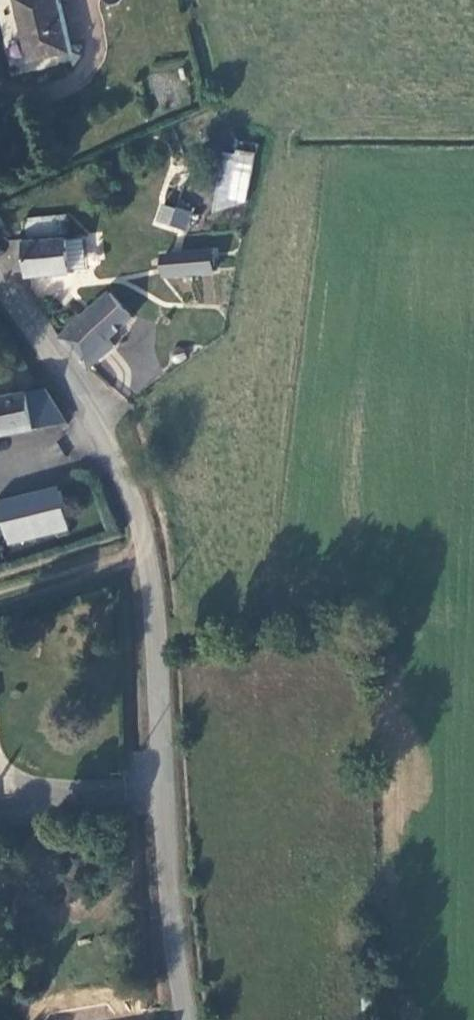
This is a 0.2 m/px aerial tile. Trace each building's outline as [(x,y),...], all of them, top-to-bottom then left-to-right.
[(60,0),(19,0),(32,62),(73,53),(60,0)] [(218,205),(252,210),(260,155),(226,150),(218,205)] [(158,203),(153,224),(187,232),(192,210),(158,203)] [(49,216),(12,218),(13,232),(49,230),(49,216)] [(83,234),(85,258),(99,257),(97,233),(83,234)] [(12,240),(15,271),(29,270),(29,276),(69,273),(70,269),(84,268),(83,238),(26,242),(26,239),(12,240)] [(60,342),(87,368),(112,347),(107,338),(131,317),(111,294),(82,317),(80,315),(56,333),(60,342)] [(74,433),(46,389),(0,397),(0,441),(74,433)] [(73,526),(65,490),(5,502),(14,538),(73,526)]
